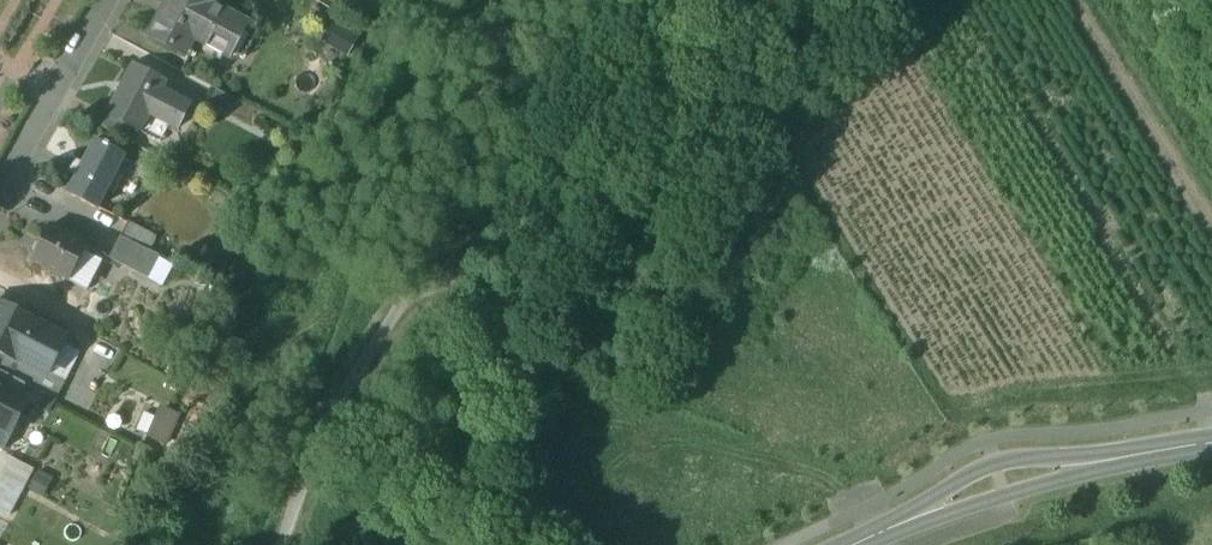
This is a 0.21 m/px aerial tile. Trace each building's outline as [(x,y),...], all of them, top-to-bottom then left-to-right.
[(228,58),(247,24),(211,4),(212,3),(207,0),(168,0),(149,36),(184,55),(193,38),(228,58)] [(331,19),(321,38),(349,54),(360,34),(331,19)] [(135,129),(139,131),(148,113),(177,129),(189,105),(160,90),(165,82),(133,66),(107,115),(135,129)] [(128,142),(135,129),(107,115),(101,128),(128,142)] [(69,193),(92,205),(101,189),(113,195),(123,177),(111,170),(120,154),(108,147),(109,146),(105,144),(104,146),(96,141),(69,193)] [(128,222),(121,236),(149,251),(156,237),(128,222)] [(31,261),(69,281),(87,245),(49,226),(31,261)] [(159,256),(149,251),(121,236),(109,259),(148,278),(158,259),(159,256)] [(105,255),(87,245),(69,281),(87,290),(105,255)] [(173,266),(158,259),(148,278),(163,286),(173,266)] [(19,363),(29,346),(29,345),(39,324),(0,304),(0,354),(5,356),(6,355),(19,363)] [(63,337),(39,324),(29,345),(29,346),(19,363),(42,375),(45,370),(60,341),(63,337)] [(60,341),(45,370),(65,381),(80,352),(60,341)] [(2,389),(9,376),(0,371),(0,388),(2,389)] [(2,389),(19,398),(26,384),(9,376),(2,389)] [(2,389),(0,393),(0,430),(11,435),(28,403),(19,398),(2,389)] [(10,517),(34,470),(7,456),(0,469),(0,512),(10,517)]
